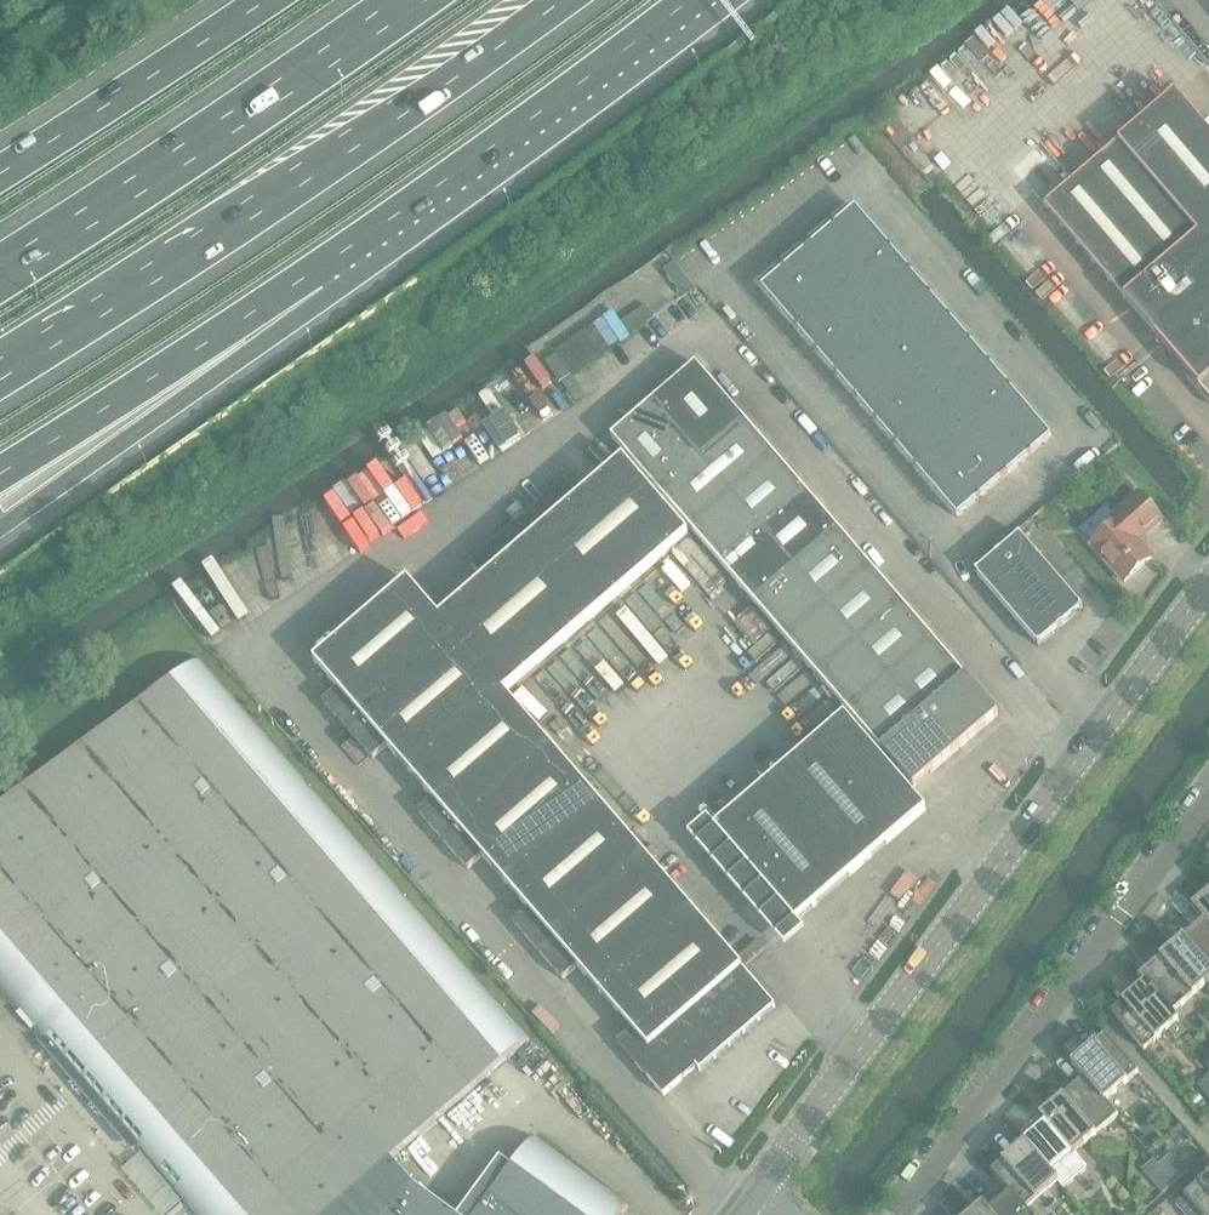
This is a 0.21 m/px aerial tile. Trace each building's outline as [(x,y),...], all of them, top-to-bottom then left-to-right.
[(1175,96),(1045,207),(1124,301),(1125,300),(1156,337),(1155,338),(1172,357),(1172,356),(1208,399),(1208,135),(1175,96)] [(1052,438),(991,367),(856,209),(761,290),(957,519),(1052,438)] [(998,716),(840,532),(696,366),(612,438),(914,789),(998,716)] [(332,647),(314,663),(338,690),(323,703),(372,760),(387,747),(433,800),(418,813),(467,870),(482,858),(528,910),(513,923),(563,980),(578,967),(623,1021),(632,1031),(617,1044),(663,1096),(696,1067),(700,1072),(774,1008),(775,1007),(742,969),(505,694),(688,535),(623,461),(587,492),(578,500),(565,485),(470,566),(483,581),(440,618),(408,582),(390,597),(386,599),(377,603),(368,608),(364,610),(356,617),(349,623),(346,627),(340,635),(332,647)] [(1141,547),(1142,537),(1162,520),(1140,494),(1087,540),(1124,582),(1151,558),(1141,547)] [(1083,609),(1039,558),(1020,536),(975,574),(1038,647),(1083,609)] [(16,1009),(32,1028),(43,1040),(38,1044),(132,1153),(137,1149),(186,1205),(194,1214),(329,1214),(392,1161),(517,1053),(529,1042),(530,1041),(512,1020),(201,660),(200,661),(199,660),(102,732),(0,807),(0,990),(16,1009)] [(707,820),(689,836),(786,947),(804,931),(796,923),(926,811),(910,792),(845,717),(715,829),(707,820)] [(1202,896),(1203,897),(1192,906),(1205,921),(1208,925),(1208,891),(1202,896)] [(1205,921),(1194,930),(1194,929),(1171,949),(1204,988),(1208,983),(1208,925),(1205,921)] [(1204,988),(1171,949),(1149,968),(1150,968),(1139,978),(1144,984),(1172,1015),(1204,988)] [(1179,1022),(1172,1015),(1144,984),(1133,995),(1112,1014),(1127,1031),(1127,1032),(1144,1052),(1179,1022)] [(1139,1074),(1118,1050),(1117,1050),(1105,1036),(1084,1055),(1083,1054),(1071,1065),(1083,1080),(1106,1102),(1139,1074)] [(1118,1117),(1106,1102),(1083,1080),(1051,1107),(1084,1146),(1118,1117)] [(1075,1154),(1084,1146),(1051,1107),(1029,1127),(1029,1128),(1018,1137),(1024,1143),(1057,1183),(1063,1190),(1068,1186),(1087,1169),(1077,1157),(1077,1156),(1075,1154)] [(627,1211),(628,1210),(628,1209),(535,1139),(534,1140),(533,1140),(512,1169),(479,1214),(624,1214),(627,1211)] [(1057,1183),(1024,1143),(1012,1154),(1013,1154),(992,1173),(1004,1187),(1025,1210),(1057,1183)] [(1166,1169),(1155,1156),(1143,1166),(1162,1190),(1175,1179),(1166,1169)] [(416,1189),(392,1161),(329,1214),(452,1214),(416,1189)] [(512,1169),(501,1161),(461,1214),(479,1214),(512,1169)] [(1182,1173),(1173,1163),(1166,1169),(1175,1179),(1182,1173)] [(1208,1212),(1208,1175),(1175,1205),(1184,1214),(1206,1214),(1208,1212)] [(1025,1210),(1004,1187),(994,1196),(993,1196),(971,1214),(1030,1214),(1025,1210)]
